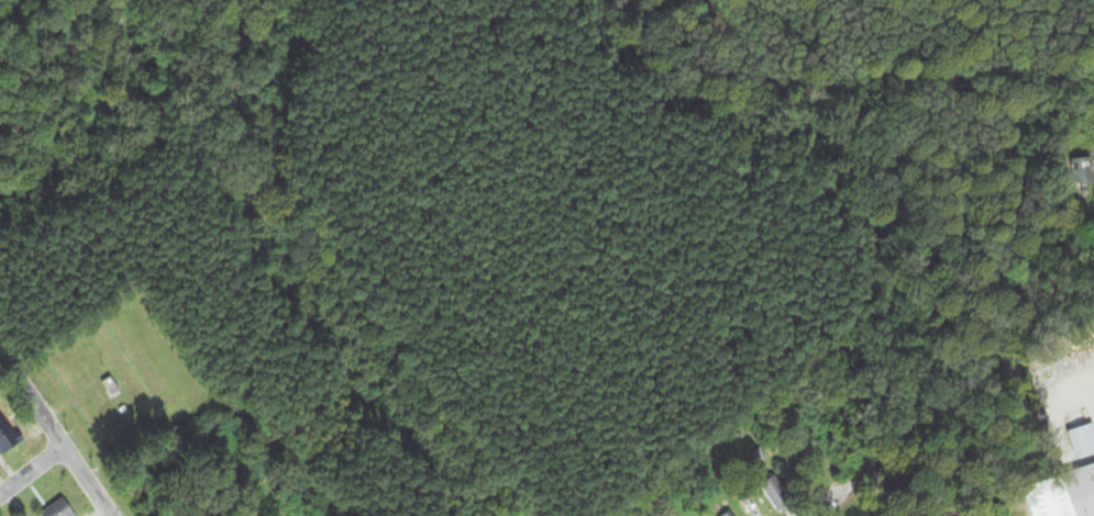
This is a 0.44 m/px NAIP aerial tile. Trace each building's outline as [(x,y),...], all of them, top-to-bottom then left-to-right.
[(1068,187),(1093,184),(1093,175),(1092,158),(1066,161),(1068,187)] [(102,384),(113,400),(121,395),(110,379),(102,384)] [(25,441),(11,422),(0,429),(0,459),(25,441)] [(1093,454),(1093,425),(1069,433),(1077,459),(1093,454)] [(1027,485),(1035,515),(1093,515),(1093,467),(1027,485)] [(773,477),(758,491),(782,515),(783,515),(797,502),(773,477)] [(64,499),(40,515),(76,515),(64,499)]
